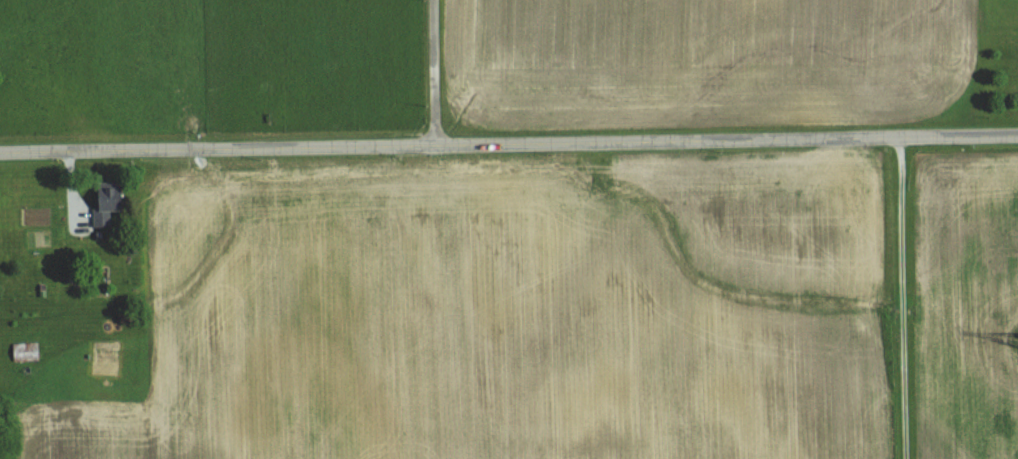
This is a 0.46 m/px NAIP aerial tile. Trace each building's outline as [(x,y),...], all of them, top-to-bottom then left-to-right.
[(120,210),(120,188),(97,188),(98,208),(92,208),(93,227),(109,226),(109,211),(120,210)] [(13,361),(38,360),(37,342),(12,343),(13,361)]
